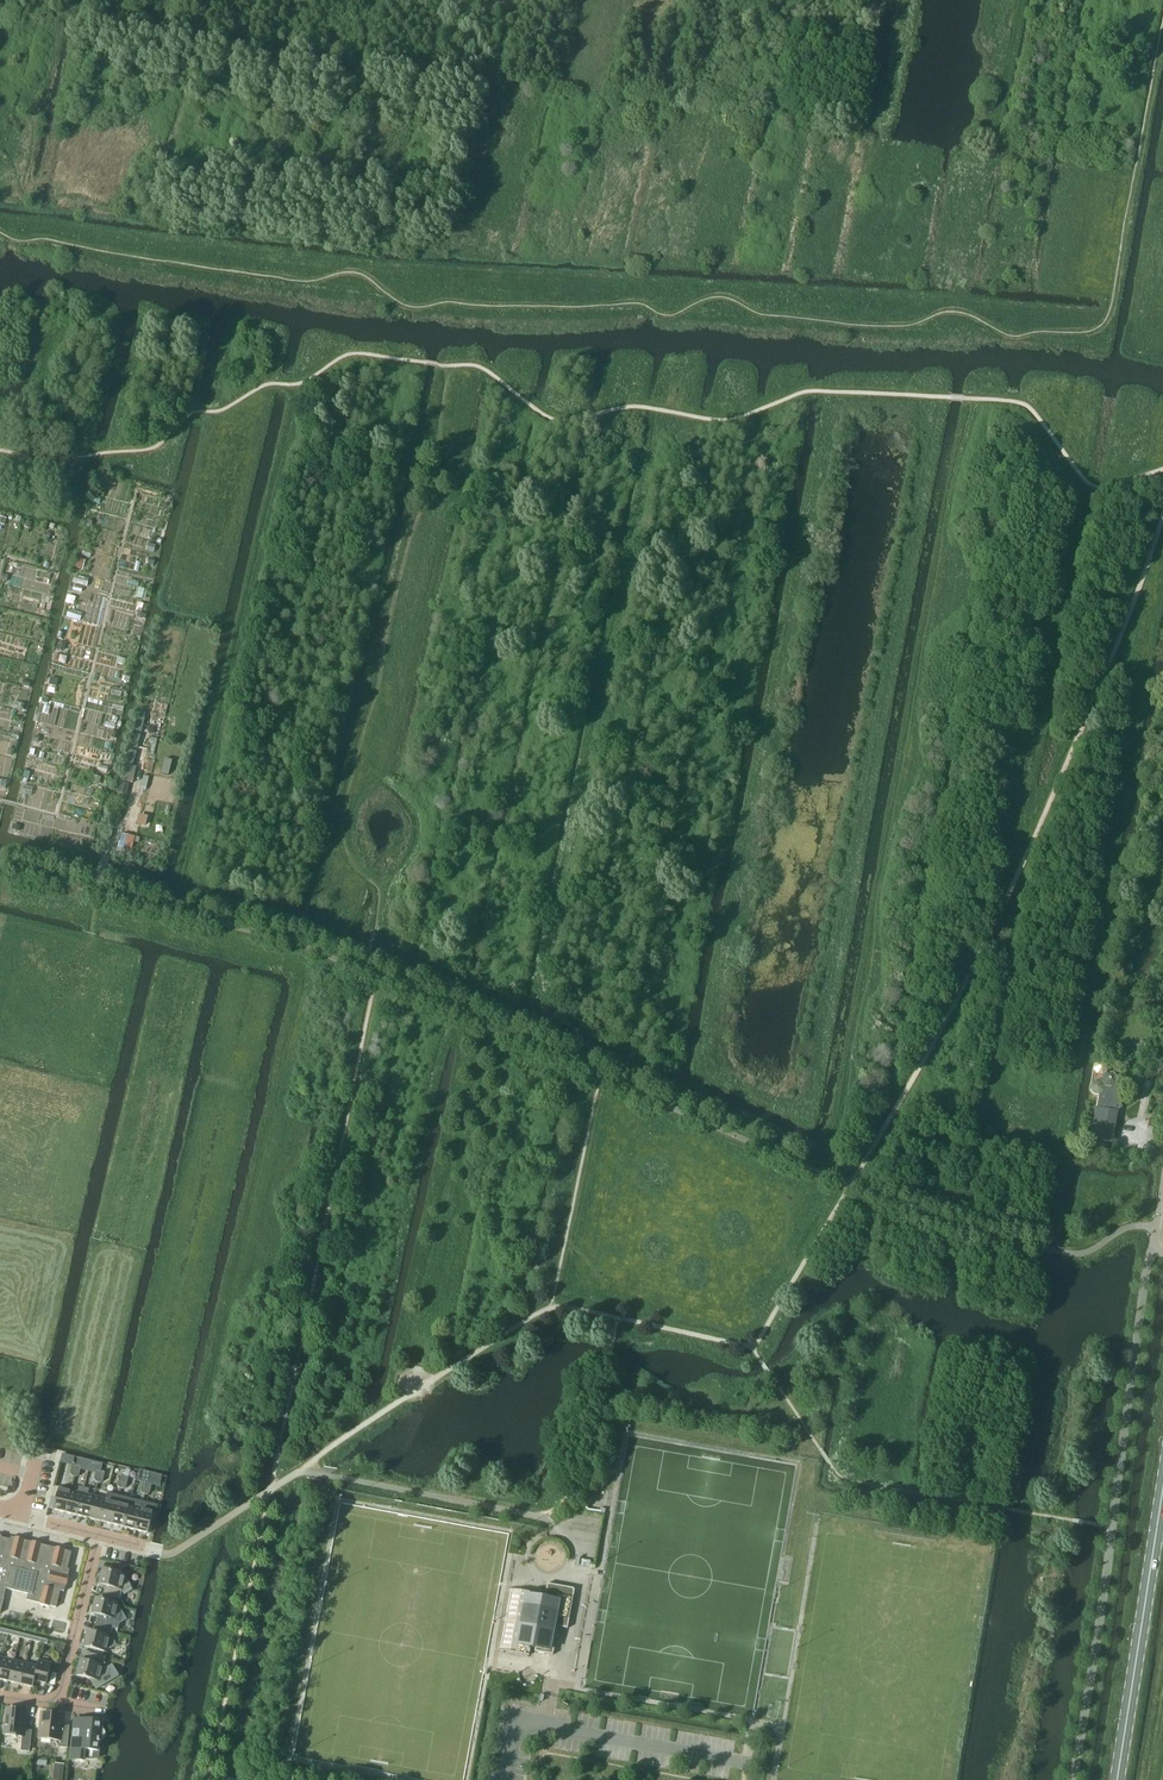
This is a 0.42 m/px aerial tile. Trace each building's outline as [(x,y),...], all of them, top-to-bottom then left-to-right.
[(1096,1108),(1095,1108),(1092,1126),(1092,1127),(1090,1141),(1091,1138),(1111,1142),(1116,1112),(1115,1112),(1116,1109),(1121,1105),(1121,1106),(1122,1100),(1119,1094),(1120,1089),(1116,1084),(1117,1078),(1114,1073),(1109,1072),(1109,1073),(1108,1073),(1104,1074),(1104,1075),(1103,1075),(1102,1082),(1105,1086),(1103,1093),(1098,1096),(1096,1108)] [(1090,1087),(1090,1090),(1092,1094),(1093,1095),(1098,1095),(1103,1092),(1104,1086),(1101,1082),(1098,1082),(1095,1081),(1094,1082),(1091,1084),(1090,1087)] [(53,1510),(65,1513),(71,1491),(58,1488),(53,1510)] [(71,1491),(65,1513),(77,1516),(82,1494),(71,1491)] [(106,1499),(101,1522),(112,1525),(120,1496),(108,1493),(106,1499)] [(82,1494),(77,1516),(89,1519),(94,1497),(82,1494)] [(120,1496),(112,1525),(124,1528),(131,1499),(120,1496)] [(94,1497),(89,1519),(101,1522),(106,1499),(94,1497)] [(131,1499),(124,1528),(136,1530),(143,1502),(131,1499)] [(143,1502),(136,1530),(148,1533),(153,1514),(156,1515),(158,1506),(143,1502)] [(4,1597),(6,1589),(28,1595),(26,1601),(40,1604),(40,1605),(49,1607),(49,1606),(56,1608),(60,1591),(64,1592),(65,1586),(66,1586),(69,1577),(68,1576),(69,1570),(67,1569),(71,1552),(65,1551),(65,1550),(56,1548),(55,1549),(49,1547),(48,1552),(44,1551),(45,1546),(41,1545),(41,1544),(32,1542),(31,1543),(24,1541),(24,1540),(15,1538),(15,1539),(10,1538),(10,1540),(0,1538),(0,1614),(4,1597)] [(121,1592),(131,1587),(125,1577),(126,1575),(124,1575),(121,1570),(116,1573),(103,1570),(99,1585),(105,1586),(103,1595),(120,1600),(121,1592)] [(562,1598),(522,1590),(511,1652),(531,1656),(532,1650),(552,1654),(562,1598)] [(98,1615),(95,1624),(113,1628),(114,1621),(124,1616),(118,1606),(118,1604),(96,1599),(92,1614),(98,1615)] [(111,1636),(113,1628),(95,1624),(93,1633),(87,1632),(84,1647),(107,1652),(107,1651),(116,1645),(111,1636)] [(77,1676),(90,1679),(93,1684),(98,1681),(100,1681),(100,1680),(109,1674),(104,1665),(105,1657),(88,1653),(86,1662),(80,1661),(77,1676)] [(0,1667),(0,1680),(9,1682),(14,1661),(2,1658),(0,1667)] [(14,1661),(9,1682),(21,1685),(26,1664),(14,1661)] [(34,1681),(34,1682),(46,1685),(51,1664),(39,1661),(37,1667),(38,1667),(34,1681)] [(51,1670),(59,1672),(61,1663),(53,1661),(51,1670)] [(26,1664),(21,1685),(33,1688),(34,1682),(34,1681),(38,1667),(37,1667),(26,1664)] [(30,1752),(32,1731),(24,1730),(26,1711),(6,1709),(3,1735),(14,1736),(14,1737),(16,1738),(16,1736),(22,1737),(21,1751),(30,1752)] [(67,1748),(69,1729),(61,1728),(62,1720),(56,1720),(57,1714),(42,1713),(39,1739),(59,1741),(58,1747),(67,1748)] [(72,1741),(70,1760),(83,1761),(83,1758),(85,1758),(87,1759),(89,1760),(91,1760),(93,1759),(96,1759),(98,1758),(98,1752),(99,1743),(100,1741),(102,1741),(104,1739),(105,1737),(105,1734),(104,1732),(102,1731),(102,1725),(104,1725),(104,1721),(92,1720),(92,1721),(84,1720),(83,1728),(83,1729),(83,1730),(83,1731),(79,1734),(79,1741),(72,1741)] [(53,1779),(63,1779),(64,1765),(55,1764),(53,1779)]
